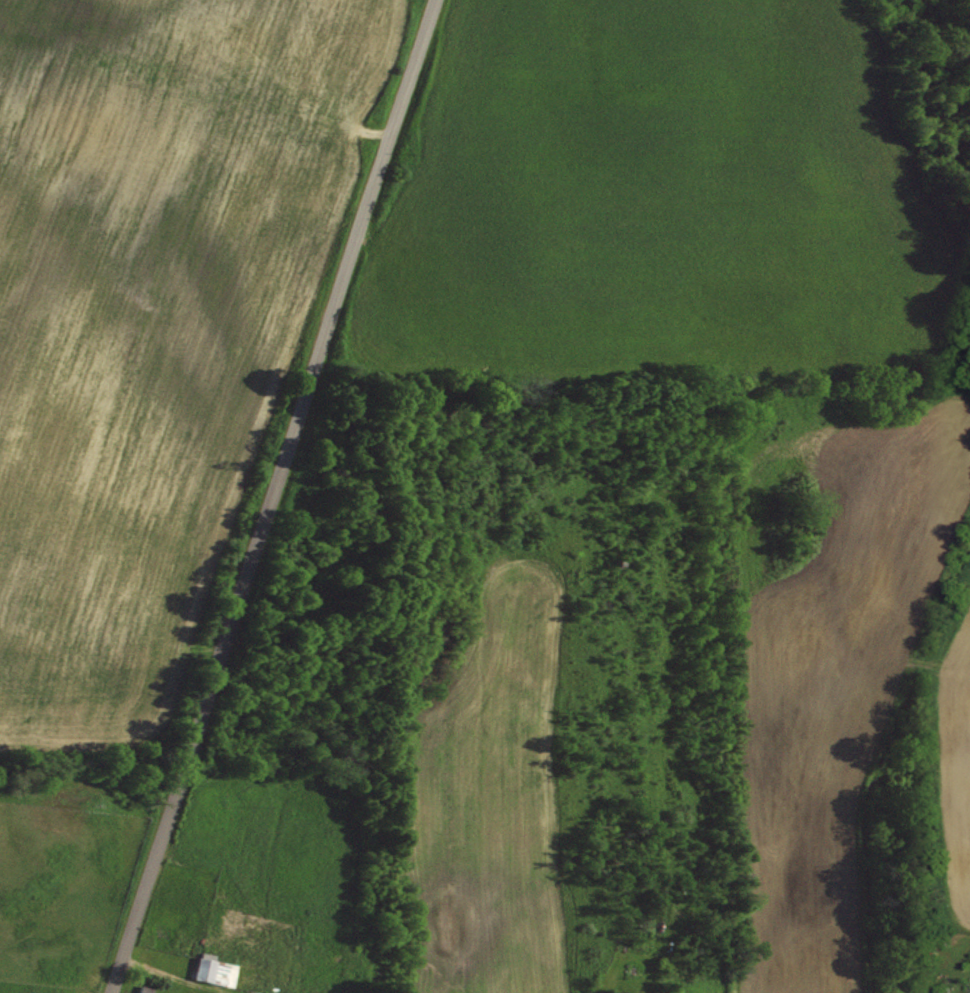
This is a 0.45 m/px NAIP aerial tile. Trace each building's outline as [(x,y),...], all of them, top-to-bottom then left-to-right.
[(238,963),(215,959),(215,953),(199,950),(195,977),(234,984),(238,963)]
